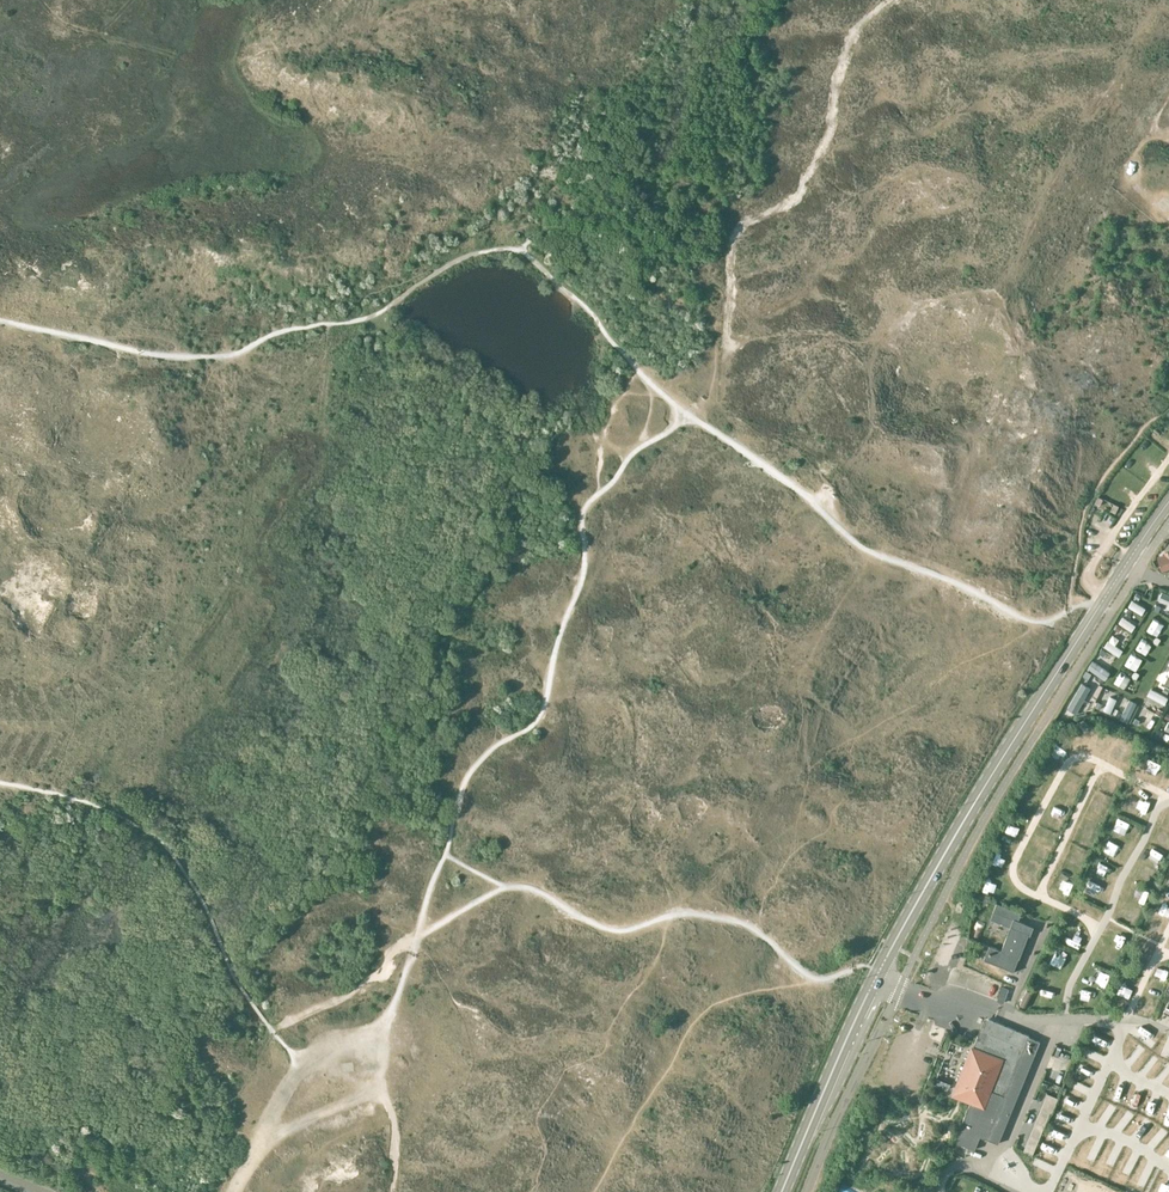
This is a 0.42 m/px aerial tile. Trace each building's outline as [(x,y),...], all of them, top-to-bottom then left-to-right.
[(1158,557),(1162,570),(1168,568),(1168,551),(1163,553),(1164,556),(1158,557)] [(1030,934),(1033,927),(1018,921),(1021,913),(997,904),(990,920),(1010,928),(1000,951),(991,947),(986,959),(1011,969),(1016,958),(1019,959),(1029,934),(1030,934)] [(1025,988),(1018,1004),(1029,1008),(1036,992),(1025,988)] [(960,1128),(954,1141),(974,1150),(980,1136),(998,1143),(1040,1042),(1028,1037),(1029,1035),(988,1018),(984,1028),(986,1032),(989,1033),(981,1053),(972,1049),(965,1065),(961,1063),(959,1068),(963,1070),(954,1096),(971,1103),(960,1128)] [(1047,1093),(1041,1109),(1049,1112),(1051,1113),(1057,1097),(1047,1093)] [(1026,1152),(1020,1165),(1059,1184),(1065,1171),(1026,1152)]
